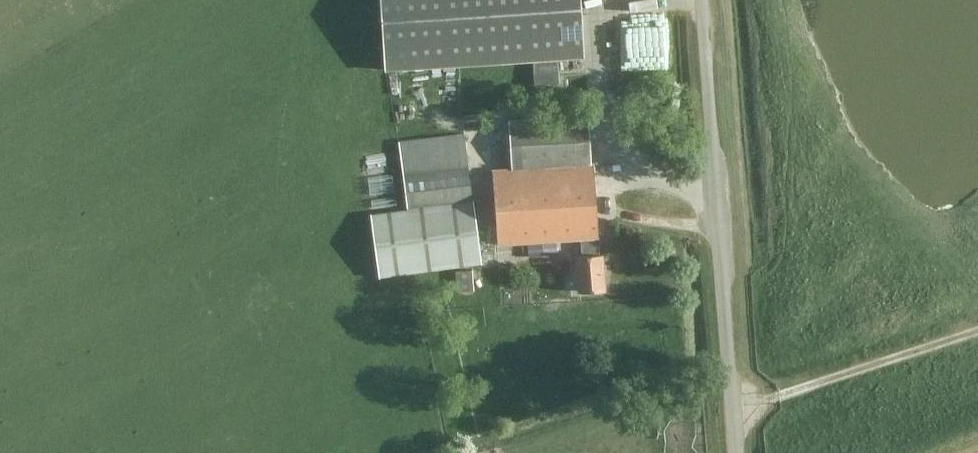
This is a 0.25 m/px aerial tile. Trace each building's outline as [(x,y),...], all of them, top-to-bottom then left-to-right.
[(385,73),(583,60),(579,0),(380,0),(385,73)] [(592,163),(589,115),(508,120),(511,168),(492,170),(497,242),(580,237),(581,253),(576,254),(578,290),(604,288),(602,252),(598,252),(597,236),(599,236),(595,163),(592,163)] [(472,199),(468,165),(464,133),(399,141),(407,207),(472,199)] [(371,215),(379,277),(480,265),(473,203),(371,215)] [(529,256),(558,254),(557,242),(528,244),(529,256)] [(455,270),(457,291),(473,290),(472,269),(455,270)]
